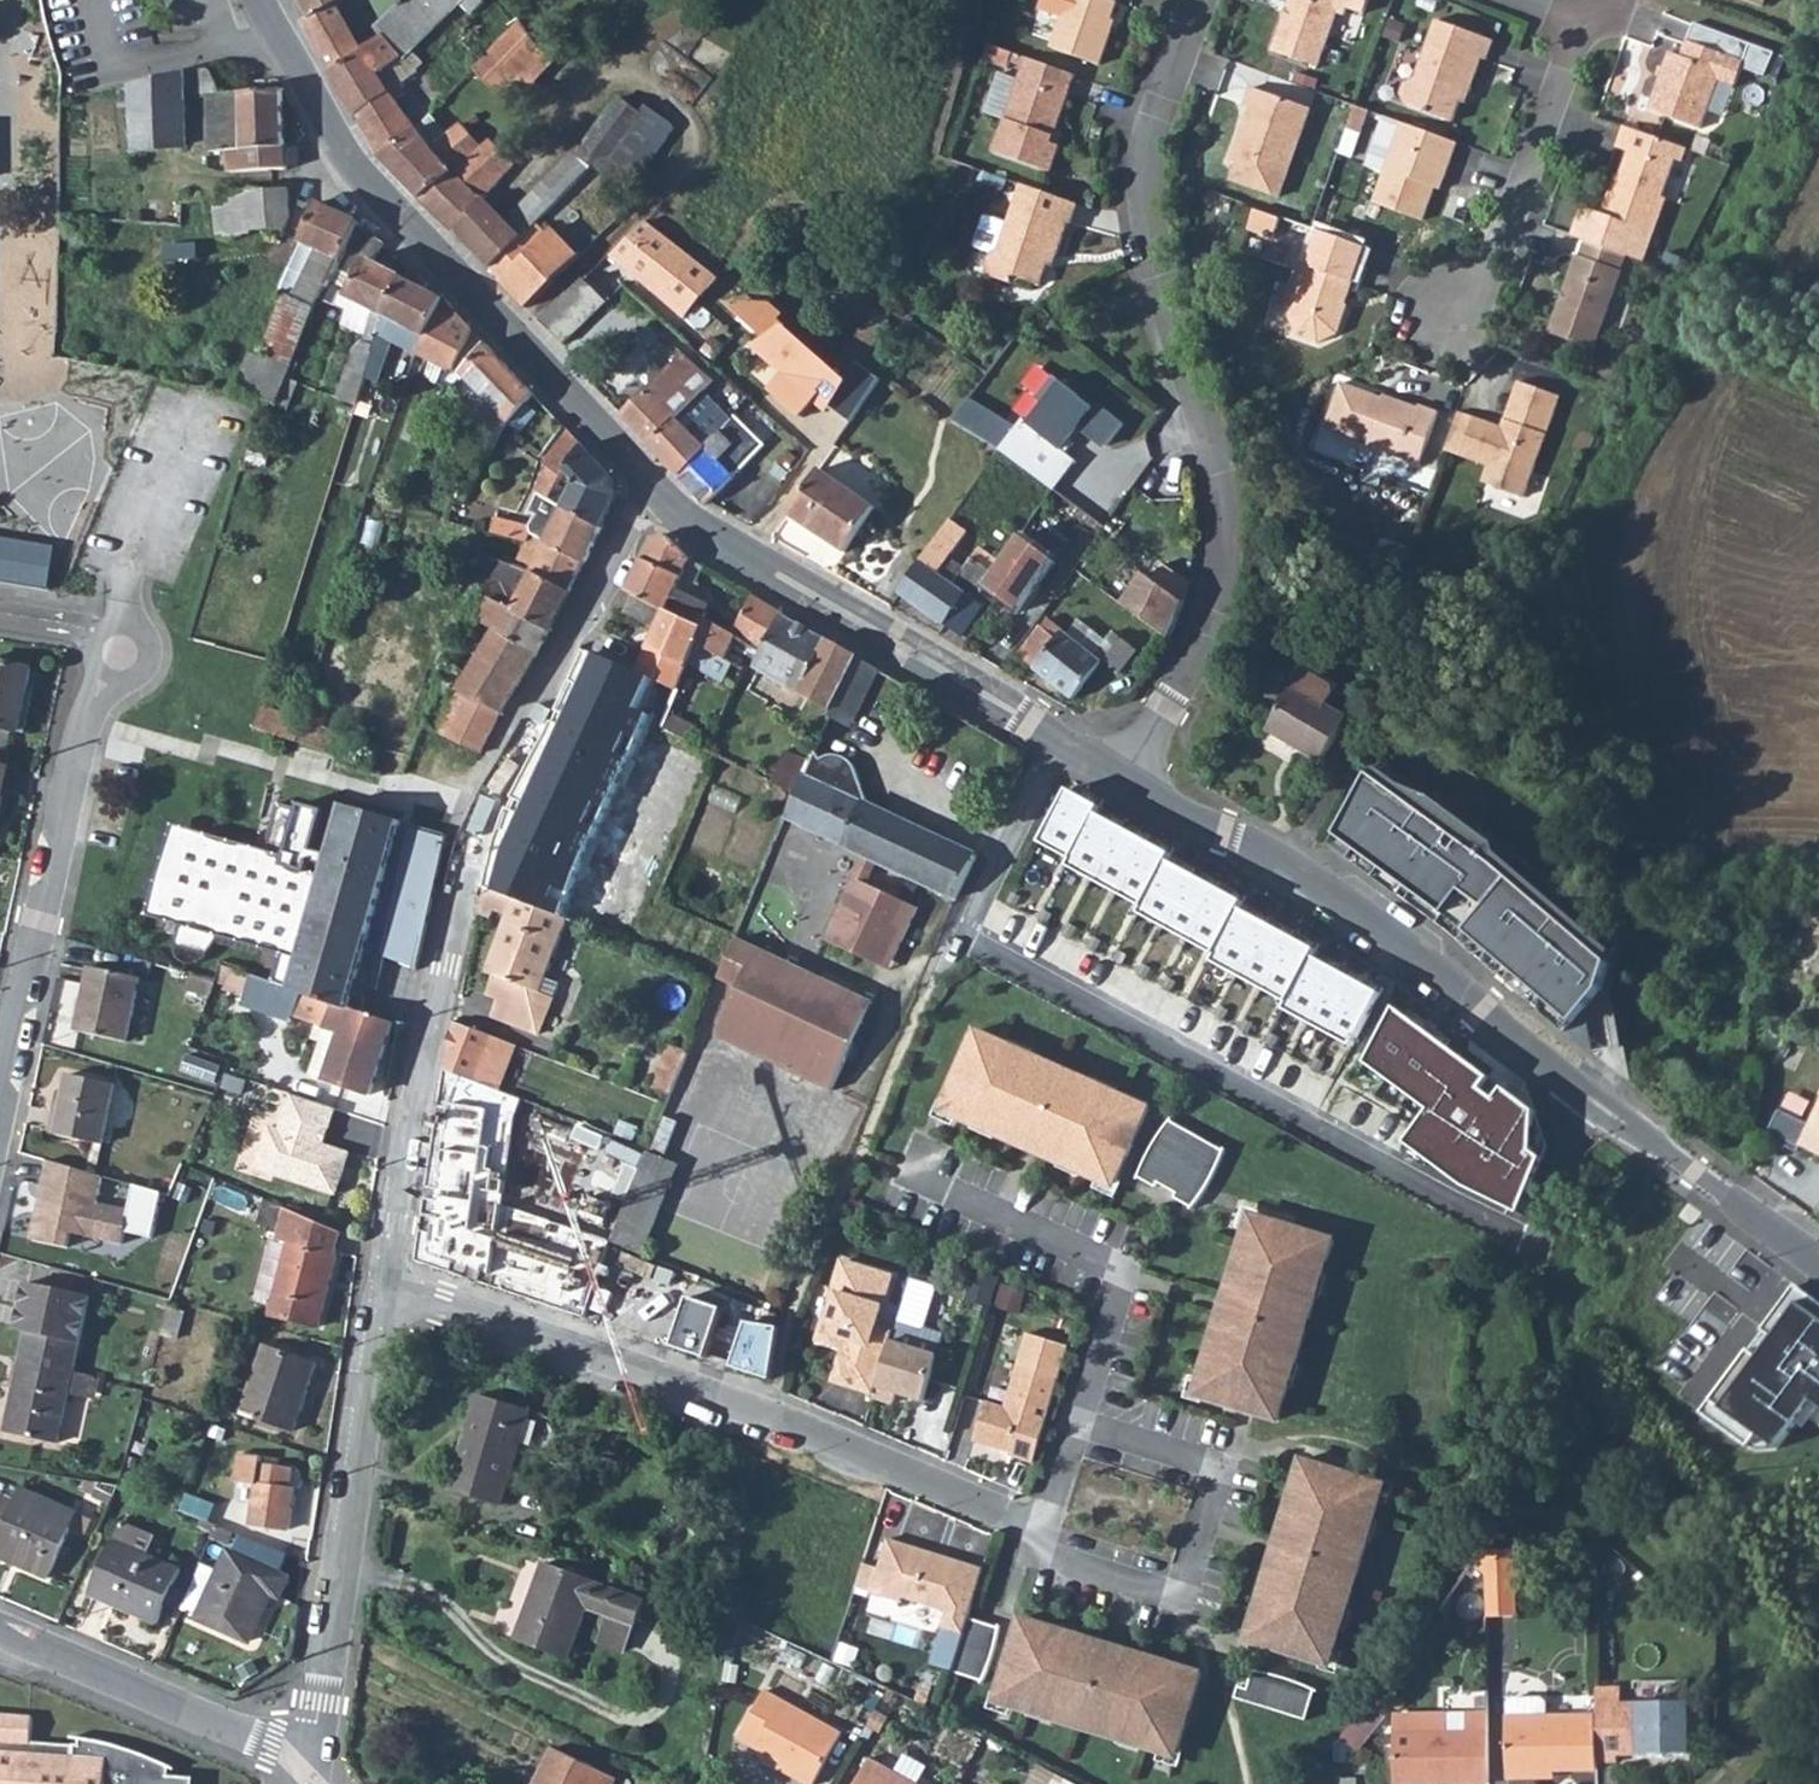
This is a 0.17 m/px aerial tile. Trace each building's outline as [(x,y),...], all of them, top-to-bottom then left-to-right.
[(310,18),(302,21),(329,73),(361,52),(361,51),(337,4),(345,0),(301,0),(310,18)] [(329,73),(357,117),(359,116),(390,93),(378,75),(411,51),(461,2),(472,14),(487,0),(404,0),(376,28),(385,36),(361,51),(361,52),(329,73)] [(1050,47),(1099,65),(1112,31),(1108,30),(1118,2),(1115,1),(1115,0),(1067,0),(1050,47)] [(1271,50),(1317,67),(1342,0),(1290,0),(1271,50)] [(1763,8),(1766,0),(1740,0),(1763,8)] [(1452,122),(1460,101),(1464,90),(1470,92),(1482,59),(1487,60),(1494,41),(1437,20),(1414,79),(1403,84),(1400,94),(1405,105),(1452,122)] [(514,21),(469,71),(499,96),(513,80),(535,55),(514,21)] [(1649,111),(1702,130),(1719,80),(1736,87),(1743,68),(1766,76),(1774,53),(1694,23),(1681,57),(1670,53),(1649,111)] [(1012,53),(988,44),(983,60),(1007,69),(1012,53)] [(411,51),(378,75),(390,93),(400,86),(418,72),(416,70),(423,64),(411,51)] [(535,55),(513,80),(540,86),(557,65),(535,55)] [(1075,75),(1026,58),(993,151),(1049,172),(1059,146),(1057,145),(1050,143),(1054,131),(1075,75)] [(213,69),(185,75),(185,100),(194,99),(195,122),(206,122),(207,153),(228,152),(229,172),(286,167),(280,90),(214,94),(214,86),(213,69)] [(185,75),(130,87),(131,153),(185,148),(185,100),(185,75)] [(390,93),(359,116),(380,158),(381,158),(417,129),(396,102),(406,94),(400,86),(390,93)] [(1279,197),(1310,109),(1251,88),(1244,107),(1250,109),(1236,150),(1241,152),(1238,162),(1231,180),(1279,197)] [(1464,90),(1460,101),(1465,103),(1470,92),(1464,90)] [(620,97),(577,156),(593,168),(604,176),(629,193),(675,128),(646,105),(641,112),(620,97)] [(1369,111),(1355,106),(1347,129),(1360,133),(1369,111)] [(381,158),(418,198),(450,171),(479,199),(482,197),(515,165),(490,139),(482,146),(462,124),(447,136),(431,116),(417,129),(381,158)] [(1457,143),(1401,123),(1372,202),(1422,220),(1438,177),(1444,179),(1457,143)] [(1687,149),(1623,126),(1616,146),(1629,151),(1616,186),(1612,185),(1602,213),(1582,206),(1571,235),(1585,240),(1626,255),(1644,261),(1666,199),(1661,197),(1675,159),(1682,162),(1687,149)] [(1054,131),(1050,143),(1057,145),(1061,134),(1054,131)] [(1241,152),(1236,150),(1232,160),(1238,162),(1241,152)] [(573,154),(540,185),(557,203),(577,184),(593,168),(577,156),(573,154)] [(593,168),(577,184),(587,193),(604,176),(593,168)] [(450,171),(418,198),(453,232),(456,230),(457,231),(483,202),(479,199),(450,171)] [(985,215),(974,247),(991,254),(986,268),(989,276),(1013,285),(1023,280),(1040,286),(1051,253),(1057,255),(1069,224),(1071,225),(1078,205),(1022,184),(1008,223),(985,215)] [(483,202),(457,231),(491,268),(535,225),(557,203),(540,185),(504,220),(482,197),(479,199),(483,202)] [(248,191),(214,197),(217,236),(285,229),(290,217),(289,190),(248,191)] [(278,292),(316,306),(319,298),(325,286),(328,288),(357,227),(359,222),(317,203),(300,242),(302,243),(278,292)] [(1280,219),(1254,210),(1247,229),(1272,239),(1280,219)] [(611,255),(686,317),(718,281),(646,221),(611,255)] [(491,268),(502,279),(500,282),(525,307),(580,256),(551,229),(545,235),(535,225),(491,268)] [(325,286),(319,298),(336,306),(341,294),(349,299),(341,325),(365,337),(376,342),(384,317),(404,278),(372,261),(385,245),(357,227),(328,288),(325,286)] [(1356,284),(1368,248),(1319,231),(1307,264),(1303,266),(1295,287),(1298,291),(1289,316),(1297,336),(1318,343),(1337,334),(1347,305),(1341,303),(1344,293),(1349,295),(1353,283),(1356,284)] [(1577,255),(1548,333),(1593,349),(1622,271),(1620,271),(1626,255),(1585,240),(1579,256),(1577,255)] [(376,342),(366,379),(377,383),(392,340),(398,323),(426,338),(446,300),(404,278),(384,317),(376,342)] [(541,320),(540,322),(564,344),(608,303),(584,280),(541,320)] [(426,338),(418,353),(417,355),(445,369),(452,373),(474,331),(446,300),(426,338)] [(768,304),(739,312),(773,343),(763,354),(788,375),(773,392),(801,416),(821,392),(831,401),(828,406),(851,423),(879,379),(859,363),(858,363),(845,382),(775,320),(780,315),(768,304)] [(1107,313),(1096,317),(1101,334),(1113,330),(1107,313)] [(398,323),(392,340),(418,353),(426,338),(398,323)] [(877,338),(861,328),(844,352),(858,363),(859,363),(877,338)] [(474,331),(452,373),(445,369),(438,384),(450,390),(462,375),(490,404),(470,427),(495,448),(502,434),(535,395),(474,331)] [(353,352),(344,378),(364,385),(366,379),(376,342),(365,337),(363,342),(353,352)] [(250,353),(237,393),(262,400),(277,404),(292,365),(250,353)] [(684,354),(622,415),(651,446),(677,420),(714,380),(684,354)] [(1023,418),(998,450),(1053,490),(1077,461),(1066,453),(1074,443),(1070,440),(1078,429),(1090,439),(1092,435),(1106,446),(1124,424),(1097,403),(1094,407),(1054,376),(1036,398),(1043,403),(1028,422),(1023,418)] [(344,378),(337,398),(358,405),(364,385),(344,378)] [(1469,417),(1456,455),(1484,465),(1478,481),(1520,496),(1556,396),(1515,381),(1500,420),(1504,422),(1504,423),(1503,429),(1469,417)] [(1365,444),(1419,465),(1438,412),(1419,405),(1418,408),(1394,399),(1391,401),(1340,383),(1324,426),(1366,442),(1365,444)] [(1456,412),(1442,450),(1456,455),(1469,417),(1456,412)] [(706,449),(680,476),(706,505),(765,445),(735,416),(721,432),(720,431),(704,447),(706,449)] [(677,420),(651,446),(680,476),(706,449),(704,447),(677,420)] [(568,431),(544,464),(550,469),(547,472),(535,491),(538,493),(528,513),(535,516),(529,527),(496,518),(492,533),(528,543),(532,535),(586,560),(601,527),(563,508),(550,500),(566,471),(583,447),(568,431)] [(583,447),(566,471),(579,478),(563,508),(601,527),(616,496),(613,479),(583,447)] [(819,470),(789,514),(845,552),(875,508),(819,470)] [(950,520),(899,594),(945,626),(945,625),(961,637),(983,606),(967,595),(967,594),(954,584),(939,573),(950,557),(968,532),(950,520)] [(57,541),(0,534),(0,577),(52,583),(57,541)] [(528,543),(515,567),(570,591),(586,560),(532,535),(528,543)] [(634,595),(626,614),(658,631),(660,631),(669,613),(701,627),(705,620),(706,613),(673,598),(677,590),(690,560),(667,536),(654,538),(640,563),(626,591),(634,595)] [(1001,563),(984,588),(1017,614),(1054,562),(1019,536),(1001,563)] [(957,577),(959,578),(980,593),(984,588),(1001,563),(979,547),(964,568),(957,577)] [(477,552),(465,578),(482,584),(555,621),(570,591),(515,567),(477,552)] [(950,557),(939,573),(954,584),(959,578),(957,577),(964,568),(950,557)] [(1145,574),(1123,604),(1169,638),(1184,603),(1190,582),(1164,564),(1153,579),(1145,574)] [(480,622),(488,627),(536,656),(555,621),(482,584),(478,595),(491,599),(480,622)] [(677,590),(673,598),(706,613),(709,605),(677,590)] [(753,596),(732,634),(735,635),(763,652),(764,653),(783,615),(784,616),(785,615),(753,596)] [(648,653),(639,672),(639,674),(678,690),(688,664),(725,683),(735,664),(726,659),(735,635),(732,634),(705,620),(701,627),(669,613),(660,631),(658,631),(648,653)] [(763,652),(754,668),(833,712),(839,699),(858,657),(785,615),(784,616),(783,615),(764,653),(763,652)] [(1034,669),(1073,700),(1103,662),(1068,634),(1049,619),(1019,656),(1034,669)] [(1068,634),(1103,662),(1115,647),(1107,640),(1080,620),(1068,634)] [(536,656),(488,627),(484,635),(491,639),(480,657),(520,682),(536,656)] [(1115,647),(1103,662),(1119,674),(1137,650),(1114,632),(1107,640),(1115,647)] [(560,687),(627,714),(628,710),(664,726),(670,711),(678,690),(639,674),(639,672),(576,647),(560,687)] [(520,682),(480,657),(465,680),(457,675),(450,687),(458,691),(501,713),(520,682)] [(839,699),(859,709),(879,669),(858,657),(839,699)] [(12,730),(19,732),(32,669),(0,662),(0,728),(12,730)] [(1302,670),(1267,730),(1321,762),(1344,723),(1323,710),(1336,690),(1302,670)] [(458,691),(435,732),(480,754),(501,713),(458,691)] [(263,708),(256,728),(298,742),(303,722),(263,708)] [(664,726),(663,728),(690,742),(698,726),(670,711),(664,726)] [(8,749),(12,730),(0,728),(0,747),(8,749)] [(633,752),(626,769),(643,776),(650,759),(633,752)] [(785,818),(864,856),(876,861),(956,899),(977,855),(868,803),(854,767),(852,763),(849,761),(845,758),(840,756),(834,755),(830,755),(825,757),(821,759),(816,752),(796,795),(785,818)] [(498,834),(485,888),(529,905),(538,876),(545,851),(560,856),(574,810),(565,807),(569,792),(550,783),(559,765),(536,755),(520,784),(510,804),(509,804),(508,805),(509,805),(498,834)] [(758,768),(750,763),(747,769),(755,774),(758,768)] [(1370,774),(1336,835),(1448,917),(1574,1024),(1602,992),(1617,946),(1507,852),(1501,849),(1393,769),(1382,784),(1370,774)] [(1063,788),(1034,841),(1066,857),(1064,864),(1136,903),(1132,911),(1210,953),(1204,957),(1282,1001),(1280,1007),(1345,1043),(1374,992),(1307,956),(1310,948),(1233,907),(1235,900),(1161,858),(1165,851),(1090,811),(1094,805),(1063,788)] [(273,983),(348,1009),(401,821),(366,812),(345,806),(342,805),(341,810),(340,810),(322,875),(309,871),(326,811),(302,804),(300,809),(278,803),(268,839),(270,840),(264,859),(180,834),(151,917),(181,926),(175,947),(207,955),(214,946),(220,937),(282,955),(273,983)] [(420,809),(415,826),(440,833),(445,815),(420,809)] [(415,826),(412,825),(382,956),(417,969),(446,835),(440,833),(415,826)] [(864,856),(847,892),(859,898),(866,883),(876,861),(864,856)] [(538,876),(529,905),(568,920),(581,924),(592,894),(538,876)] [(847,892),(824,940),(867,959),(873,945),(896,955),(918,908),(866,883),(859,898),(847,892)] [(485,888),(479,913),(490,917),(493,909),(507,913),(485,973),(495,976),(488,994),(515,1004),(507,1022),(539,1035),(554,997),(539,992),(568,920),(529,905),(485,888)] [(737,939),(719,978),(739,987),(716,1036),(832,1091),(848,1058),(837,1053),(863,998),(737,939)] [(873,945),(867,959),(889,970),(896,955),(873,945)] [(91,967),(77,1031),(126,1042),(140,977),(91,967)] [(192,974),(187,990),(210,997),(216,982),(192,974)] [(288,1021),(290,1016),(314,1024),(342,1033),(326,1080),(370,1095),(394,1024),(348,1009),(273,983),(251,976),(243,998),(241,1006),(288,1021)] [(863,998),(837,1053),(848,1058),(873,1003),(863,998)] [(1389,1009),(1362,1060),(1423,1107),(1402,1140),(1459,1190),(1513,1211),(1533,1157),(1523,1150),(1523,1109),(1389,1009)] [(516,1046),(454,1022),(444,1071),(464,1077),(499,1091),(516,1046)] [(342,1033),(314,1024),(311,1039),(321,1042),(310,1074),(326,1080),(342,1033)] [(1113,1187),(1149,1108),(1117,1094),(1115,1097),(1092,1088),(1094,1083),(1031,1055),(1029,1059),(1007,1049),(1009,1045),(976,1031),(941,1110),(973,1124),(976,1119),(998,1129),(996,1134),(1022,1146),(1025,1142),(1038,1149),(1036,1152),(1059,1163),(1061,1158),(1083,1168),(1081,1173),(1113,1187)] [(669,1042),(657,1081),(674,1086),(686,1047),(669,1042)] [(102,1145),(115,1085),(69,1074),(56,1135),(102,1145)] [(335,1109),(292,1094),(280,1131),(270,1128),(257,1167),(336,1194),(349,1154),(318,1144),(323,1127),(329,1128),(335,1109)] [(414,1261),(580,1316),(596,1267),(496,1232),(502,1175),(485,1169),(487,1147),(480,1146),(484,1108),(438,1103),(414,1261)] [(1800,1145),(1818,1154),(1818,1106),(1800,1145)] [(1146,1158),(1137,1177),(1155,1187),(1158,1183),(1177,1194),(1174,1198),(1193,1208),(1207,1188),(1216,1171),(1224,1152),(1170,1121),(1155,1141),(1146,1158)] [(583,1124),(578,1138),(642,1164),(647,1152),(648,1149),(583,1124)] [(633,1188),(611,1242),(641,1254),(678,1165),(647,1152),(642,1164),(633,1188)] [(103,1176),(48,1161),(43,1186),(48,1187),(44,1201),(40,1200),(31,1239),(67,1248),(71,1233),(123,1244),(125,1232),(152,1238),(162,1193),(134,1185),(129,1210),(97,1203),(103,1176)] [(285,1208),(277,1240),(288,1243),(270,1314),(319,1327),(337,1256),(335,1255),(341,1232),(285,1208)] [(1195,1395),(1278,1421),(1288,1387),(1284,1385),(1291,1362),(1295,1364),(1316,1297),(1312,1296),(1319,1272),(1323,1274),(1334,1240),(1251,1215),(1240,1249),(1245,1250),(1238,1273),(1233,1272),(1226,1296),(1230,1297),(1226,1311),(1221,1310),(1213,1338),(1217,1339),(1210,1363),(1205,1361),(1195,1395)] [(875,1393),(893,1334),(876,1329),(892,1277),(842,1261),(834,1288),(839,1295),(833,1314),(827,1312),(819,1340),(845,1348),(849,1356),(841,1360),(834,1381),(875,1393)] [(910,1277),(893,1334),(875,1393),(873,1397),(893,1403),(897,1392),(925,1401),(945,1334),(926,1328),(925,1327),(938,1286),(910,1277)] [(27,1332),(5,1432),(57,1443),(69,1394),(73,1372),(90,1296),(27,1283),(17,1330),(27,1332)] [(1701,1413),(1743,1448),(1752,1436),(1768,1447),(1801,1401),(1818,1412),(1818,1305),(1792,1287),(1701,1413)] [(683,1298),(667,1345),(698,1355),(713,1308),(683,1298)] [(184,1313),(169,1308),(165,1320),(181,1325),(184,1313)] [(739,1321),(727,1365),(764,1378),(772,1326),(739,1321)] [(1011,1456),(1034,1463),(1042,1439),(1067,1344),(1026,1336),(1005,1408),(986,1402),(974,1441),(997,1448),(1008,1445),(1013,1447),(1011,1456)] [(264,1346),(242,1413),(294,1431),(317,1364),(264,1346)] [(73,1372),(69,1394),(93,1399),(98,1378),(73,1372)] [(478,1395),(450,1489),(502,1505),(530,1411),(478,1395)] [(256,1485),(250,1524),(289,1530),(295,1490),(290,1489),(292,1470),(261,1465),(262,1457),(240,1454),(235,1482),(256,1485)] [(1247,1640),(1330,1666),(1340,1632),(1336,1631),(1343,1607),(1347,1609),(1367,1542),(1363,1541),(1370,1517),(1374,1519),(1385,1485),(1302,1460),(1292,1494),(1296,1495),(1289,1519),(1285,1517),(1277,1541),(1282,1542),(1277,1556),(1273,1555),(1264,1584),(1268,1584),(1262,1608),(1257,1607),(1247,1640)] [(119,1487),(88,1482),(83,1492),(111,1505),(119,1487)] [(0,1511),(0,1558),(48,1579),(77,1512),(22,1488),(15,1503),(10,1515),(0,1511)] [(10,1515),(15,1503),(0,1496),(0,1511),(10,1515)] [(122,1523),(93,1590),(139,1610),(137,1615),(158,1624),(181,1570),(149,1556),(156,1538),(122,1523)] [(233,1532),(216,1525),(211,1537),(229,1544),(233,1532)] [(984,1570),(888,1539),(871,1593),(901,1602),(903,1597),(947,1611),(931,1664),(952,1671),(968,1618),(984,1570)] [(1476,1568),(1486,1575),(1487,1617),(1517,1616),(1515,1550),(1488,1551),(1476,1568)] [(219,1572),(200,1615),(198,1619),(250,1642),(272,1594),(279,1597),(288,1578),(228,1552),(219,1572)] [(1802,1571),(1792,1562),(1777,1578),(1787,1587),(1802,1571)] [(544,1563),(516,1638),(569,1659),(588,1608),(636,1626),(645,1601),(544,1563)] [(202,1564),(181,1610),(186,1611),(190,1610),(200,1615),(219,1572),(202,1564)] [(1664,1590),(1656,1600),(1675,1615),(1682,1606),(1664,1590)] [(998,1637),(1000,1628),(968,1618),(952,1671),(952,1672),(983,1682),(989,1667),(994,1654),(998,1637)] [(1021,1618),(995,1702),(1029,1712),(1031,1707),(1054,1714),(1053,1719),(1119,1739),(1121,1735),(1144,1742),(1143,1746),(1176,1757),(1201,1674),(1167,1664),(1166,1669),(1143,1661),(1144,1657),(1120,1649),(1119,1654),(1105,1649),(1106,1644),(1078,1636),(1077,1641),(1053,1633),(1055,1629),(1021,1618)] [(1307,1721),(1316,1690),(1297,1683),(1284,1678),(1269,1674),(1254,1671),(1248,1690),(1239,1687),(1236,1698),(1307,1721)] [(1621,1688),(1596,1688),(1597,1716),(1597,1763),(1618,1762),(1617,1755),(1690,1754),(1689,1702),(1622,1703),(1621,1688)] [(739,1738),(757,1748),(759,1744),(784,1758),(779,1768),(808,1783),(814,1783),(818,1777),(842,1734),(765,1691),(739,1738)] [(882,1700),(872,1694),(866,1705),(876,1711),(882,1700)] [(1597,1763),(1597,1716),(1547,1717),(1547,1703),(1542,1698),(1512,1698),(1508,1703),(1508,1718),(1506,1718),(1507,1778),(1535,1778),(1535,1770),(1597,1769),(1597,1763)] [(1368,1703),(1351,1724),(1363,1734),(1380,1712),(1368,1703)] [(194,1778),(168,1776),(171,1766),(158,1761),(141,1754),(126,1748),(113,1744),(96,1741),(80,1738),(79,1746),(31,1742),(33,1717),(0,1715),(0,1783),(194,1783),(194,1778)] [(1429,1716),(1394,1717),(1394,1783),(1466,1783),(1489,1783),(1488,1716),(1466,1716),(1467,1733),(1446,1734),(1429,1734),(1429,1716)] [(1446,1716),(1429,1716),(1429,1734),(1446,1734),(1446,1716)] [(616,1778),(554,1748),(536,1783),(613,1783),(616,1778)] [(907,1752),(898,1765),(919,1778),(928,1765),(907,1752)] [(856,1783),(916,1783),(870,1758),(856,1783)] [(1039,1766),(1029,1783),(1073,1783),(1039,1766)]
